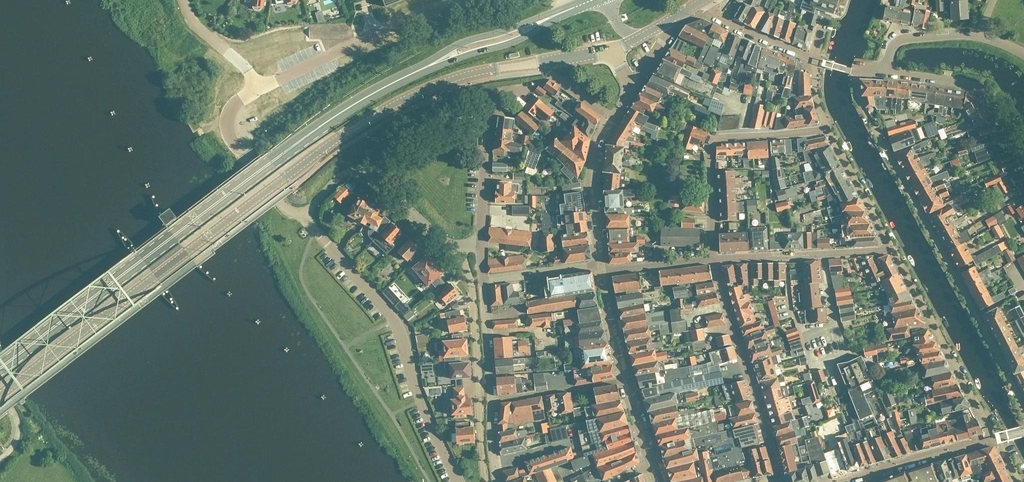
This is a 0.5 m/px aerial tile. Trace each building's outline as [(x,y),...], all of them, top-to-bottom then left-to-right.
[(251,7),(253,7),(253,9),(254,11),(259,11),(261,10),(261,8),(263,9),(264,0),(252,0),(251,7)] [(751,7),(752,8),(756,0),(751,0),(748,6),(742,3),(732,19),(743,23),(751,7)] [(800,10),(814,15),(816,9),(832,14),(837,0),(812,0),(811,0),(803,0),(800,10)] [(885,6),(882,21),(896,23),(899,9),(901,0),(894,0),(893,4),(895,5),(894,8),(885,6)] [(903,7),(905,6),(906,0),(901,0),(899,9),(896,23),(909,26),(912,12),(902,10),(903,7)] [(952,21),(967,20),(966,2),(958,2),(958,0),(935,0),(936,13),(951,12),(952,21)] [(795,25),(789,22),(790,17),(791,18),(795,6),(790,4),(787,13),(786,13),(784,20),(779,40),(790,44),(795,25)] [(756,29),(766,13),(752,8),(751,7),(743,23),(756,29)] [(775,9),(772,15),(768,13),(758,31),(779,40),(784,20),(786,13),(775,9)] [(921,12),(917,11),(914,11),(911,27),(926,30),(929,13),(922,11),(921,12)] [(811,14),(810,17),(808,25),(813,27),(817,16),(811,14)] [(685,26),(709,37),(714,26),(702,20),(685,26)] [(705,45),(709,37),(685,26),(678,37),(703,49),(705,45)] [(721,57),(723,54),(726,45),(724,45),(728,33),(714,26),(709,37),(705,45),(703,49),(697,61),(702,64),(703,63),(711,67),(715,60),(719,62),(721,57)] [(798,28),(792,45),(807,51),(812,33),(798,28)] [(723,54),(721,57),(727,59),(726,63),(731,65),(734,58),(741,39),(728,33),(724,45),(726,45),(723,54)] [(670,49),(681,54),(686,43),(677,39),(670,49)] [(744,72),(747,65),(755,45),(743,40),(736,57),(742,60),(739,70),(744,72)] [(757,69),(762,48),(755,45),(747,65),(744,72),(747,73),(747,71),(756,74),(756,73),(757,69)] [(764,72),(769,50),(762,48),(757,69),(756,73),(762,75),(763,72),(764,72)] [(682,69),(684,63),(693,67),(693,66),(700,69),(702,64),(697,61),(696,61),(696,60),(687,56),(686,57),(669,50),(663,60),(682,69)] [(763,72),(762,75),(769,77),(769,76),(769,74),(776,76),(777,74),(781,55),(769,50),(764,72),(763,72)] [(783,76),(788,57),(781,55),(777,74),(782,76),(783,76)] [(794,70),(797,60),(788,57),(783,76),(782,76),(780,87),(784,88),(781,99),(781,100),(787,101),(790,87),(792,80),(794,70)] [(690,92),(707,99),(711,100),(715,92),(717,86),(707,81),(701,78),(691,74),(682,69),(663,60),(654,74),(690,91),(690,92)] [(787,101),(793,100),(811,98),(810,96),(809,74),(808,73),(804,70),(802,68),(801,67),(800,65),(798,62),(797,60),(794,70),(792,80),(790,87),(787,101)] [(713,69),(707,81),(716,85),(720,76),(717,75),(718,72),(713,69)] [(701,78),(707,81),(710,75),(704,72),(701,78)] [(687,99),(690,92),(690,91),(654,74),(645,87),(662,95),(666,97),(667,94),(667,95),(669,92),(681,97),(681,96),(687,99)] [(560,88),(555,85),(550,80),(543,89),(555,96),(560,88)] [(873,99),(873,98),(873,80),(860,80),(862,97),(865,108),(874,107),(873,102),(873,99)] [(886,99),(886,98),(886,81),(873,80),(873,98),(879,98),(878,105),(880,105),(880,110),(885,111),(886,99)] [(893,115),(895,115),(897,99),(895,99),(896,82),(886,81),(886,98),(891,98),(890,110),(893,110),(893,115)] [(895,115),(901,114),(901,112),(902,112),(902,108),(901,108),(902,99),(908,100),(908,83),(896,82),(895,99),(897,99),(895,115)] [(908,100),(908,101),(916,103),(917,85),(908,83),(908,100)] [(726,96),(728,90),(717,85),(717,86),(715,92),(726,96)] [(917,85),(916,103),(925,104),(926,86),(917,85)] [(934,106),(936,88),(926,86),(925,104),(934,106)] [(538,87),(534,92),(542,98),(546,93),(538,87)] [(661,97),(662,95),(645,87),(640,95),(658,103),(658,104),(665,107),(671,109),(673,105),(661,100),(662,98),(661,97)] [(941,117),(942,114),(943,107),(946,89),(936,88),(934,106),(939,106),(938,114),(937,114),(937,116),(941,117)] [(945,117),(947,107),(952,108),(955,91),(946,89),(943,107),(942,114),(941,117),(945,117)] [(952,108),(958,109),(961,110),(964,92),(955,91),(952,108)] [(969,119),(984,110),(977,99),(977,100),(966,93),(964,105),(965,107),(963,109),(969,119)] [(652,114),(654,109),(663,113),(665,107),(658,104),(658,103),(640,95),(633,105),(630,109),(643,115),(645,111),(652,114)] [(534,97),(530,101),(524,109),(533,117),(535,113),(541,118),(546,122),(553,112),(549,109),(542,103),(534,97)] [(793,102),(794,110),(813,106),(811,98),(793,100),(787,101),(788,102),(793,102)] [(568,108),(558,101),(555,105),(565,112),(568,108)] [(576,112),(596,126),(602,118),(582,103),(576,112)] [(755,105),(750,129),(757,129),(757,127),(760,128),(760,127),(761,128),(762,116),(763,111),(764,107),(755,105)] [(692,115),(707,121),(711,112),(696,106),(692,115)] [(789,117),(784,118),(776,119),(774,131),(808,126),(817,124),(818,122),(813,108),(803,110),(803,112),(796,113),(797,116),(789,117)] [(656,127),(646,123),(649,118),(643,115),(630,109),(625,117),(646,128),(652,131),(655,132),(656,127)] [(573,115),(580,119),(578,121),(593,133),(596,126),(576,112),(575,112),(573,110),(571,113),(573,115)] [(988,127),(993,125),(990,119),(984,110),(969,119),(976,128),(980,126),(982,129),(988,127)] [(762,116),(761,128),(766,129),(766,127),(771,129),(773,121),(775,114),(770,112),(763,111),(762,116)] [(522,112),(514,120),(531,136),(539,128),(522,112)] [(559,117),(571,126),(573,128),(589,141),(593,133),(578,121),(576,120),(574,123),(563,113),(559,117)] [(656,116),(654,121),(661,124),(663,119),(656,116)] [(495,130),(512,133),(514,120),(496,117),(495,130)] [(646,128),(625,117),(619,125),(632,131),(632,132),(638,134),(640,130),(645,132),(646,128)] [(717,132),(724,131),(727,117),(720,117),(717,132)] [(731,130),(734,117),(727,117),(724,131),(731,130)] [(731,130),(738,130),(741,117),(734,117),(731,130)] [(886,129),(896,126),(894,120),(884,123),(886,129)] [(679,121),(677,129),(684,131),(686,125),(687,123),(679,121)] [(920,124),(915,125),(914,121),(896,126),(886,129),(888,136),(908,131),(916,129),(916,128),(918,128),(921,127),(920,124)] [(634,143),(635,143),(636,141),(634,140),(635,139),(629,137),(632,132),(632,131),(619,125),(610,140),(625,142),(629,142),(634,143)] [(699,143),(704,145),(708,132),(686,125),(684,131),(684,132),(686,133),(682,149),(691,150),(693,144),(698,145),(699,143)] [(561,135),(558,138),(557,139),(585,162),(590,141),(589,141),(573,128),(565,138),(561,135)] [(892,149),(893,152),(914,144),(913,143),(921,141),(916,129),(908,131),(908,132),(888,139),(890,142),(888,143),(890,149),(892,149)] [(512,133),(495,130),(493,140),(511,143),(512,133)] [(976,137),(978,141),(997,135),(996,130),(976,137)] [(942,147),(956,141),(954,137),(947,141),(944,134),(938,137),(942,147)] [(522,136),(520,144),(529,146),(530,142),(527,141),(528,137),(522,136)] [(1008,151),(1006,143),(1002,137),(1000,138),(989,141),(991,147),(974,153),(978,164),(998,157),(997,155),(1008,151)] [(805,151),(829,146),(826,138),(806,142),(806,139),(797,140),(798,153),(805,151)] [(570,181),(575,177),(577,179),(585,162),(557,139),(550,146),(545,150),(557,159),(567,169),(563,174),(570,181)] [(511,143),(493,140),(492,149),(493,155),(503,157),(504,151),(520,154),(522,145),(511,143)] [(621,175),(621,173),(622,166),(630,167),(633,164),(634,160),(631,157),(623,156),(624,149),(628,149),(629,142),(625,142),(610,140),(609,141),(608,147),(606,146),(603,173),(605,173),(621,175)] [(772,159),(778,158),(778,153),(785,153),(784,141),(770,142),(771,154),(771,159),(772,159)] [(916,155),(915,152),(925,147),(929,145),(926,141),(922,143),(912,148),(912,149),(893,154),(897,162),(916,155)] [(757,143),(759,167),(764,166),(763,158),(768,158),(767,142),(757,143)] [(975,152),(980,151),(991,147),(989,143),(987,143),(987,142),(973,146),(975,152)] [(738,156),(738,161),(748,161),(748,160),(747,143),(730,144),(731,156),(738,156)] [(753,167),(759,167),(757,143),(747,143),(748,160),(753,160),(753,167)] [(731,156),(730,144),(721,145),(721,148),(716,148),(716,161),(724,161),(724,156),(731,156)] [(808,159),(811,163),(816,160),(833,154),(829,146),(805,151),(805,152),(811,151),(814,156),(808,159)] [(960,158),(968,155),(966,147),(958,150),(960,158)] [(540,155),(539,155),(528,151),(523,165),(535,170),(540,155)] [(929,159),(930,159),(937,157),(935,153),(929,155),(928,155),(925,156),(918,158),(916,155),(897,162),(902,170),(920,162),(926,160),(929,159)] [(833,154),(816,160),(811,163),(808,164),(812,171),(820,169),(838,163),(833,154)] [(998,160),(1001,166),(1017,159),(1014,154),(998,160)] [(778,158),(772,159),(772,164),(772,170),(773,170),(779,169),(780,169),(778,158)] [(930,164),(929,159),(926,160),(920,162),(902,170),(906,178),(924,170),(923,166),(930,164)] [(1003,173),(1020,165),(1017,159),(1001,166),(1003,173)] [(959,167),(957,160),(950,162),(953,169),(959,167)] [(506,173),(506,172),(507,165),(506,164),(507,162),(500,162),(500,164),(492,164),(492,172),(506,173)] [(806,162),(799,165),(801,171),(808,168),(806,162)] [(843,172),(838,163),(820,169),(812,171),(815,180),(825,177),(843,172)] [(773,179),(781,176),(779,169),(773,170),(773,179)] [(924,170),(906,178),(915,193),(933,185),(941,181),(939,175),(930,179),(924,170)] [(734,179),(734,171),(716,172),(717,185),(735,184),(743,183),(742,178),(734,179)] [(1023,181),(1023,171),(1009,178),(1015,187),(1023,181)] [(815,191),(821,190),(830,187),(848,181),(843,172),(825,177),(815,180),(816,185),(814,186),(815,191)] [(630,174),(621,173),(621,175),(605,173),(605,179),(604,191),(619,190),(628,190),(630,174)] [(987,188),(1001,182),(998,175),(984,181),(987,188)] [(772,181),(775,192),(786,189),(783,179),(772,181)] [(1002,194),(1011,189),(1005,180),(996,185),(1002,194)] [(830,187),(832,191),(816,196),(818,201),(827,199),(827,198),(834,196),(853,191),(848,181),(830,187)] [(1015,187),(1020,196),(1023,193),(1023,181),(1015,187)] [(511,185),(511,184),(497,183),(497,192),(496,192),(496,203),(514,204),(514,193),(518,193),(519,186),(511,185)] [(563,195),(564,195),(582,193),(580,183),(561,185),(563,195)] [(743,183),(735,184),(717,185),(717,197),(718,197),(735,196),(735,189),(743,188),(743,183)] [(802,185),(804,196),(812,195),(810,184),(802,185)] [(919,201),(936,192),(945,188),(943,184),(935,187),(933,185),(915,193),(919,201)] [(988,190),(995,200),(1002,196),(996,185),(988,190)] [(343,187),(340,190),(346,197),(350,193),(343,187)] [(936,192),(919,201),(923,208),(941,199),(948,196),(947,193),(952,191),(950,187),(945,188),(936,192)] [(623,191),(603,192),(604,198),(604,203),(623,201),(623,199),(631,198),(635,198),(634,190),(623,191)] [(784,191),(776,193),(778,201),(787,199),(784,191)] [(828,208),(827,208),(828,208),(842,204),(857,199),(857,198),(853,191),(834,196),(827,198),(827,199),(829,207),(827,207),(828,208)] [(582,193),(564,195),(564,199),(565,202),(561,202),(557,202),(557,204),(557,206),(559,206),(560,211),(561,216),(564,216),(584,212),(583,203),(582,193)] [(941,199),(923,208),(927,216),(946,207),(962,200),(960,195),(943,202),(941,199)] [(736,208),(744,208),(743,203),(736,203),(735,196),(718,197),(718,209),(736,208)] [(682,210),(702,212),(703,199),(683,197),(682,210)] [(632,205),(631,198),(623,199),(623,201),(604,203),(605,213),(624,212),(624,206),(632,205)] [(842,212),(845,212),(864,212),(857,198),(857,199),(842,204),(828,208),(827,208),(831,219),(839,217),(839,216),(842,216),(841,213),(842,212)] [(357,220),(357,221),(364,225),(369,216),(368,215),(372,208),(367,205),(367,203),(359,199),(355,206),(354,206),(353,208),(352,208),(351,208),(350,209),(349,210),(349,211),(349,213),(350,215),(349,216),(357,220)] [(747,201),(747,212),(757,211),(757,200),(747,201)] [(955,215),(948,219),(944,211),(948,208),(951,212),(964,205),(962,200),(946,207),(927,216),(939,235),(947,230),(946,226),(951,223),(958,220),(955,215)] [(1001,209),(1000,209),(995,201),(990,204),(995,212),(999,210),(1001,209)] [(777,213),(787,210),(789,210),(787,202),(775,205),(777,213)] [(530,217),(530,207),(514,206),(514,217),(530,217)] [(1014,214),(1013,211),(1010,206),(1005,209),(1010,217),(1014,214)] [(1023,211),(1023,209),(1022,206),(1015,210),(1019,215),(1023,211)] [(628,215),(629,215),(646,215),(645,207),(627,209),(628,215)] [(368,234),(368,237),(370,239),(372,242),(382,231),(381,231),(388,224),(390,222),(384,217),(382,220),(377,217),(380,212),(372,208),(368,215),(369,216),(364,225),(370,228),(369,231),(368,232),(368,234)] [(744,208),(736,208),(718,209),(719,221),(736,221),(736,213),(744,213),(744,208)] [(160,218),(167,226),(176,219),(170,211),(160,218)] [(565,222),(558,223),(557,223),(558,226),(586,222),(584,212),(564,216),(565,222)] [(846,226),(870,225),(864,212),(845,212),(846,226)] [(629,228),(629,216),(624,216),(624,215),(606,215),(607,228),(628,228),(629,228)] [(989,229),(994,227),(998,225),(994,216),(989,219),(985,221),(989,229)] [(959,235),(954,228),(966,221),(964,218),(963,217),(958,220),(951,223),(946,226),(947,230),(939,235),(945,246),(960,238),(959,235)] [(566,229),(567,235),(587,232),(586,222),(558,226),(557,226),(558,229),(558,231),(566,229)] [(719,253),(734,252),(733,223),(729,223),(729,231),(727,232),(728,235),(718,235),(719,253)] [(733,223),(734,252),(749,252),(748,234),(739,234),(739,231),(737,231),(737,223),(733,223)] [(400,241),(401,241),(403,239),(403,238),(399,235),(401,233),(400,231),(400,230),(398,228),(397,228),(396,228),(392,224),(384,233),(382,231),(372,242),(373,242),(375,244),(387,255),(390,251),(400,241)] [(846,238),(874,236),(870,225),(846,226),(846,238)] [(530,248),(532,233),(489,228),(488,242),(530,248)] [(608,244),(629,243),(628,228),(607,228),(608,244)] [(767,243),(767,234),(767,228),(748,229),(748,231),(749,252),(768,251),(768,248),(767,245),(767,243)] [(783,243),(775,243),(775,238),(769,238),(770,243),(769,243),(770,251),(784,250),(803,249),(803,234),(803,233),(802,228),(796,228),(797,233),(783,234),(783,243)] [(660,247),(699,247),(699,229),(693,229),(686,229),(661,229),(660,247)] [(972,239),(974,238),(979,235),(978,232),(970,237),(966,230),(959,235),(960,238),(945,246),(949,252),(964,244),(963,244),(972,239)] [(561,241),(562,249),(589,245),(587,232),(567,235),(561,236),(560,235),(552,237),(553,242),(561,241)] [(811,234),(803,234),(803,249),(811,249),(811,234)] [(553,242),(552,237),(552,235),(540,235),(540,242),(541,254),(554,252),(553,242)] [(846,239),(846,248),(878,246),(874,236),(846,238),(846,239)] [(817,239),(817,249),(830,249),(829,239),(817,239)] [(400,241),(390,251),(395,256),(398,253),(407,261),(409,259),(412,262),(420,254),(417,251),(419,249),(410,241),(406,244),(404,242),(403,243),(401,241),(400,241)] [(629,244),(607,245),(608,256),(629,254),(638,253),(638,248),(652,248),(652,244),(645,244),(636,244),(629,244)] [(964,244),(949,252),(958,269),(973,261),(964,244)] [(977,265),(996,255),(1001,252),(998,245),(975,257),(976,259),(974,260),(977,265)] [(591,260),(589,246),(563,250),(563,256),(552,258),(553,266),(591,260)] [(1008,264),(1015,260),(1009,249),(1002,253),(1008,264)] [(663,250),(653,251),(654,261),(664,260),(663,250)] [(420,254),(412,262),(416,267),(413,269),(428,286),(442,274),(427,257),(425,259),(421,254),(421,255),(420,254)] [(629,254),(608,256),(609,264),(630,263),(629,254)] [(488,260),(488,274),(526,269),(524,256),(488,260)] [(869,285),(877,283),(881,282),(897,274),(888,256),(874,261),(879,273),(866,278),(869,285)] [(866,278),(879,273),(874,261),(872,257),(855,258),(860,271),(862,270),(866,278)] [(830,274),(841,273),(843,273),(840,259),(828,260),(830,274)] [(803,274),(821,272),(819,261),(802,263),(803,269),(796,270),(797,275),(803,274)] [(773,264),(774,287),(778,287),(778,281),(785,281),(785,263),(773,264)] [(757,280),(763,280),(762,264),(751,264),(752,286),(757,286),(757,280)] [(770,287),(774,287),(773,264),(762,264),(763,280),(763,281),(770,281),(770,287)] [(738,288),(741,287),(748,286),(746,265),(734,266),(738,288)] [(684,269),(686,283),(711,280),(709,266),(684,269)] [(728,289),(738,288),(734,266),(722,267),(727,284),(728,289)] [(968,287),(991,274),(988,269),(977,275),(973,267),(961,274),(968,287)] [(686,283),(684,269),(659,272),(661,285),(686,283)] [(568,275),(568,276),(564,276),(564,275),(562,275),(563,277),(562,277),(565,297),(577,295),(576,294),(595,291),(592,272),(591,272),(591,271),(590,271),(590,272),(588,273),(586,273),(586,272),(584,272),(585,273),(580,274),(580,273),(579,273),(579,274),(575,275),(575,274),(574,274),(574,275),(570,275),(569,274),(568,275)] [(802,285),(817,283),(822,283),(821,272),(803,274),(804,280),(798,280),(798,285),(802,285)] [(638,294),(638,290),(640,290),(639,274),(612,277),(615,293),(626,292),(627,296),(638,294)] [(884,288),(900,281),(897,274),(881,282),(877,283),(869,285),(870,288),(873,287),(877,286),(879,290),(883,289),(884,289),(884,288)] [(994,279),(991,274),(968,287),(974,299),(987,292),(983,285),(994,279)] [(842,275),(831,277),(831,279),(832,284),(843,283),(842,275)] [(549,299),(548,299),(548,300),(553,299),(565,297),(562,277),(546,279),(549,299)] [(882,294),(884,299),(886,298),(906,291),(900,281),(884,288),(884,289),(883,289),(879,290),(874,291),(876,295),(882,294)] [(695,286),(697,296),(715,292),(713,283),(695,286)] [(799,298),(819,296),(817,283),(802,285),(803,293),(798,294),(799,298)] [(503,305),(520,303),(520,305),(526,304),(525,299),(519,300),(518,293),(512,294),(510,284),(502,285),(504,305),(503,305)] [(440,288),(435,292),(437,294),(446,305),(459,294),(457,293),(457,292),(456,289),(454,289),(450,285),(443,291),(440,288)] [(489,287),(491,306),(502,306),(501,285),(489,287)] [(688,298),(686,287),(672,288),(674,300),(688,298)] [(742,292),(741,287),(738,288),(728,289),(733,307),(750,303),(754,303),(753,299),(749,300),(748,294),(747,295),(743,296),(742,292)] [(845,289),(833,290),(835,298),(836,298),(851,296),(850,288),(845,289)] [(882,303),(887,302),(888,305),(911,300),(906,291),(886,298),(884,299),(881,299),(882,303)] [(579,307),(580,310),(598,308),(595,292),(577,295),(565,297),(553,299),(554,311),(559,310),(569,309),(570,308),(579,307)] [(654,292),(638,294),(627,296),(616,298),(618,308),(644,304),(643,300),(649,299),(660,298),(659,292),(654,292)] [(981,311),(1004,298),(1002,294),(1002,293),(991,299),(987,292),(974,299),(981,311)] [(715,294),(695,298),(697,308),(696,308),(697,309),(718,304),(715,294)] [(814,310),(820,309),(819,296),(799,298),(799,302),(803,302),(805,313),(814,312),(814,310)] [(853,303),(852,296),(851,296),(836,298),(837,305),(853,303)] [(526,302),(528,314),(554,311),(553,299),(548,300),(548,299),(526,302)] [(884,314),(891,312),(916,308),(911,300),(888,305),(888,306),(882,306),(884,314)] [(770,313),(776,312),(773,301),(767,302),(770,313)] [(620,319),(654,314),(653,307),(652,303),(644,304),(618,308),(620,319)] [(736,318),(753,315),(750,303),(733,307),(736,316),(736,318)] [(840,314),(854,312),(853,303),(837,305),(837,307),(838,307),(840,314)] [(399,310),(403,316),(411,310),(405,304),(399,310)] [(1019,306),(1010,311),(1023,338),(1023,316),(1019,306)] [(580,310),(577,311),(578,319),(579,324),(584,324),(602,322),(601,321),(598,308),(580,310)] [(814,312),(805,313),(805,315),(809,315),(810,324),(826,322),(824,308),(820,309),(814,310),(814,312)] [(891,312),(884,314),(885,317),(885,320),(888,319),(891,318),(891,319),(891,321),(892,323),(893,325),(893,328),(889,329),(886,330),(887,335),(888,341),(898,340),(907,339),(910,338),(908,327),(924,325),(920,316),(918,312),(916,308),(891,312)] [(993,335),(1006,327),(997,308),(983,316),(993,335)] [(692,309),(684,310),(680,310),(669,311),(671,323),(671,324),(682,322),(682,321),(681,315),(692,314),(692,309)] [(411,310),(403,317),(407,322),(415,315),(411,310)] [(466,330),(463,316),(460,317),(459,311),(440,315),(441,319),(446,317),(449,334),(466,330)] [(669,311),(654,314),(620,319),(623,332),(646,327),(671,324),(671,323),(669,311)] [(855,320),(854,312),(840,314),(841,321),(842,323),(855,320)] [(551,314),(541,315),(543,329),(550,328),(549,322),(552,321),(551,314)] [(723,314),(704,318),(707,328),(726,324),(723,314)] [(740,328),(756,323),(753,315),(736,318),(740,328)] [(778,318),(772,320),(774,328),(780,326),(778,318)] [(516,320),(504,321),(505,329),(517,328),(516,321),(516,320)] [(686,321),(682,321),(682,322),(671,324),(671,323),(671,324),(673,334),(688,332),(686,321)] [(756,323),(740,328),(743,337),(765,331),(765,330),(764,329),(763,326),(762,321),(756,323)] [(578,325),(568,326),(569,327),(569,329),(574,329),(574,336),(578,336),(578,335),(604,332),(602,322),(584,324),(579,324),(578,325)] [(659,330),(660,333),(660,337),(673,334),(671,324),(659,325),(660,330),(659,330)] [(649,332),(659,330),(660,330),(659,325),(649,327),(646,327),(623,332),(626,341),(625,341),(626,343),(651,338),(649,332)] [(1006,327),(993,335),(1002,353),(1016,346),(1006,327)] [(769,344),(766,335),(775,333),(773,328),(765,330),(765,331),(743,337),(748,350),(768,344),(769,344)] [(787,338),(798,335),(796,329),(785,332),(787,338)] [(704,340),(702,330),(690,332),(692,342),(704,340)] [(914,346),(935,343),(927,330),(912,334),(914,346)] [(574,336),(564,337),(565,349),(578,348),(607,345),(604,332),(578,335),(578,336),(574,336)] [(417,343),(429,341),(427,334),(415,336),(417,343)] [(444,363),(455,362),(459,361),(458,356),(467,356),(466,341),(463,341),(462,334),(451,336),(452,340),(458,340),(459,341),(436,343),(437,352),(443,352),(444,363)] [(728,335),(715,338),(718,348),(732,345),(728,335)] [(795,350),(803,348),(802,346),(798,335),(787,338),(791,351),(795,350)] [(494,349),(526,347),(526,341),(518,342),(518,344),(512,345),(511,337),(493,339),(494,349)] [(662,342),(652,344),(650,338),(651,338),(626,343),(629,354),(653,350),(655,350),(663,348),(662,342)] [(532,342),(535,353),(541,352),(539,340),(532,342)] [(694,351),(706,348),(704,340),(702,341),(692,343),(694,351)] [(430,348),(429,341),(417,343),(416,344),(418,350),(430,348)] [(905,354),(915,353),(916,355),(939,350),(935,343),(914,346),(904,348),(905,354)] [(770,351),(769,348),(768,344),(748,350),(752,362),(775,355),(781,353),(780,348),(770,351)] [(572,364),(563,365),(564,372),(569,372),(573,371),(589,369),(612,366),(610,358),(607,345),(578,348),(581,365),(575,366),(575,364),(572,364)] [(875,347),(877,354),(887,352),(886,345),(875,347)] [(893,345),(887,348),(890,357),(897,354),(893,345)] [(709,353),(712,367),(736,360),(733,346),(709,353)] [(1021,355),(1016,346),(1002,353),(1015,379),(1023,374),(1023,362),(1022,358),(1021,355)] [(526,347),(494,349),(495,360),(513,358),(512,351),(518,350),(519,353),(526,352),(526,347)] [(877,355),(877,354),(875,347),(863,350),(865,357),(877,355)] [(803,348),(795,350),(798,357),(805,355),(803,348)] [(656,354),(655,350),(653,350),(629,354),(633,366),(657,361),(658,362),(664,360),(667,360),(666,352),(656,354)] [(922,367),(943,360),(939,350),(916,355),(917,356),(916,356),(918,359),(909,361),(911,367),(921,365),(922,367)] [(778,365),(777,361),(775,355),(752,362),(755,371),(774,366),(778,365)] [(513,365),(525,364),(525,365),(527,364),(527,365),(538,364),(538,357),(527,358),(527,359),(524,359),(495,362),(496,374),(513,373),(513,365)] [(876,388),(870,377),(861,357),(848,363),(837,365),(857,415),(858,419),(864,433),(865,433),(866,435),(865,435),(868,441),(881,437),(881,436),(882,436),(877,425),(873,415),(864,396),(876,390),(876,388)] [(660,373),(666,371),(677,369),(677,364),(665,366),(664,360),(658,362),(657,361),(633,366),(636,377),(660,373)] [(922,367),(925,378),(950,372),(944,360),(943,360),(922,367)] [(455,362),(444,363),(445,370),(450,369),(451,379),(470,378),(469,364),(456,365),(455,362)] [(636,377),(640,388),(641,392),(644,401),(660,397),(675,394),(693,390),(723,383),(720,371),(709,373),(707,364),(691,367),(666,371),(660,373),(636,377)] [(876,370),(875,364),(867,366),(868,372),(869,372),(870,375),(876,373),(876,370)] [(835,365),(830,367),(839,389),(843,388),(835,365)] [(589,369),(573,371),(574,378),(575,386),(616,379),(615,378),(612,366),(589,369)] [(777,378),(774,366),(755,371),(758,383),(778,378),(779,378),(777,378)] [(826,381),(822,370),(814,373),(818,384),(826,381)] [(870,377),(876,388),(882,386),(880,380),(885,378),(884,374),(878,375),(870,377)] [(951,374),(931,378),(934,390),(956,384),(951,374)] [(1023,390),(1023,374),(1015,379),(1022,392),(1023,390)] [(497,386),(521,383),(527,383),(527,379),(521,379),(514,380),(514,375),(496,377),(497,386)] [(781,388),(779,383),(778,378),(758,383),(761,393),(781,388)] [(736,403),(751,399),(744,381),(730,385),(729,385),(721,387),(727,401),(735,399),(736,403)] [(807,384),(808,391),(815,389),(813,382),(807,384)] [(521,384),(521,383),(497,386),(498,397),(523,394),(522,384),(521,384)] [(833,402),(827,383),(818,386),(825,405),(833,402)] [(596,405),(620,400),(616,385),(593,389),(596,405)] [(957,385),(931,391),(932,394),(921,396),(923,406),(934,404),(939,403),(952,400),(963,398),(957,385)] [(786,387),(781,388),(761,393),(765,404),(783,399),(784,398),(786,398),(789,397),(786,387)] [(452,415),(454,415),(455,419),(467,418),(467,414),(471,414),(470,399),(468,400),(467,397),(464,397),(463,388),(453,389),(454,401),(451,401),(451,407),(448,407),(448,415),(452,415)] [(426,401),(448,400),(448,389),(426,390),(426,401)] [(808,391),(810,398),(817,396),(815,389),(808,391)] [(883,395),(885,401),(893,398),(890,392),(883,395)] [(571,397),(570,393),(544,397),(546,412),(557,410),(558,415),(573,412),(574,412),(573,409),(571,397)] [(697,393),(684,396),(683,396),(683,399),(677,400),(675,394),(660,397),(644,401),(647,412),(678,404),(678,406),(686,403),(699,400),(697,393)] [(581,408),(580,403),(579,396),(571,397),(573,409),(574,412),(573,412),(576,424),(579,423),(585,451),(582,452),(583,457),(587,456),(587,457),(592,455),(598,453),(633,442),(624,413),(620,400),(596,405),(591,406),(587,407),(581,408)] [(819,402),(817,396),(810,398),(812,404),(819,402)] [(529,399),(534,421),(545,419),(541,397),(529,399)] [(769,418),(790,411),(788,404),(786,398),(784,398),(783,399),(765,404),(769,418)] [(888,408),(895,405),(893,398),(885,401),(888,408)] [(939,403),(940,409),(941,409),(942,415),(955,412),(961,411),(961,412),(970,410),(969,408),(964,398),(952,402),(952,400),(939,403)] [(524,423),(534,421),(529,399),(520,401),(524,423)] [(515,425),(524,423),(520,401),(510,402),(508,423),(507,425),(514,425),(515,425)] [(755,414),(751,401),(735,405),(738,418),(755,414)] [(501,404),(498,425),(508,423),(510,402),(501,404)] [(827,406),(830,413),(837,411),(834,404),(827,406)] [(678,412),(676,406),(648,413),(652,424),(679,417),(679,418),(697,414),(696,408),(689,410),(688,408),(679,410),(679,412),(678,412)] [(712,422),(715,421),(713,410),(697,414),(679,418),(679,417),(652,424),(656,435),(690,427),(712,422)] [(962,415),(969,438),(983,434),(975,419),(970,410),(961,412),(962,415)] [(792,411),(790,412),(790,411),(769,418),(772,428),(796,420),(792,411)] [(891,413),(893,422),(900,421),(898,412),(891,413)] [(755,414),(729,420),(729,421),(732,430),(745,427),(758,423),(756,417),(755,414)] [(851,418),(852,421),(855,429),(854,429),(855,430),(860,444),(866,442),(867,442),(868,441),(865,435),(866,435),(865,433),(864,433),(858,419),(857,415),(851,418)] [(958,441),(969,438),(962,415),(960,416),(961,418),(950,421),(952,431),(955,430),(958,441)] [(793,432),(803,429),(805,428),(804,425),(803,418),(796,420),(772,428),(775,437),(793,431),(793,432)] [(457,444),(459,444),(474,442),(473,428),(470,429),(470,423),(464,423),(463,419),(455,419),(457,444)] [(717,421),(715,421),(712,422),(690,427),(656,435),(656,436),(659,447),(694,439),(708,436),(720,433),(726,432),(725,428),(719,429),(717,421)] [(900,421),(893,422),(898,431),(903,430),(900,421)] [(946,432),(949,443),(958,441),(955,430),(952,431),(950,421),(949,422),(948,421),(941,422),(944,433),(946,432)] [(949,443),(946,432),(944,433),(941,422),(935,424),(936,429),(940,446),(949,443)] [(525,430),(516,432),(514,425),(507,425),(508,423),(498,425),(500,443),(517,439),(526,437),(525,430)] [(764,443),(761,433),(758,424),(758,423),(734,430),(732,430),(726,432),(720,433),(708,436),(694,439),(659,447),(663,458),(697,449),(705,447),(735,440),(738,439),(741,449),(764,443)] [(892,432),(887,434),(883,423),(877,425),(882,436),(891,459),(902,456),(895,437),(892,432)] [(926,426),(926,428),(927,428),(932,448),(940,446),(936,429),(932,430),(930,425),(926,426)] [(559,427),(550,430),(553,443),(562,441),(559,427)] [(914,446),(916,452),(932,448),(927,428),(926,428),(922,429),(921,427),(918,428),(921,436),(917,437),(919,444),(914,446)] [(803,429),(793,432),(793,431),(775,437),(778,448),(779,453),(797,448),(796,444),(795,438),(805,435),(803,429)] [(868,466),(860,444),(855,430),(850,431),(847,432),(848,436),(849,438),(859,468),(868,466)] [(907,442),(913,440),(912,438),(910,431),(904,433),(907,442)] [(835,437),(839,449),(848,471),(848,472),(859,468),(849,438),(848,436),(847,433),(835,437)] [(895,437),(902,456),(911,453),(901,434),(895,437)] [(871,448),(876,460),(891,459),(882,436),(881,436),(881,437),(868,441),(870,448),(871,448)] [(830,473),(823,454),(817,438),(806,440),(805,441),(806,446),(808,455),(810,461),(807,462),(807,463),(809,463),(810,466),(813,465),(817,478),(830,473)] [(500,444),(500,456),(527,450),(524,439),(500,444)] [(741,449),(738,439),(735,440),(705,447),(697,449),(663,458),(671,481),(713,481),(711,474),(746,465),(749,464),(751,463),(748,452),(742,453),(741,449)] [(860,444),(868,466),(876,460),(871,448),(870,448),(868,441),(867,442),(866,442),(860,444)] [(597,468),(602,466),(636,452),(633,442),(598,453),(592,455),(597,468)] [(801,457),(808,455),(806,446),(797,448),(779,453),(785,473),(802,469),(803,466),(801,457)] [(753,478),(772,474),(769,461),(765,447),(748,451),(748,452),(751,463),(749,464),(752,478),(753,478)] [(983,464),(999,457),(995,449),(995,448),(991,447),(991,448),(982,451),(985,459),(982,461),(983,464)] [(571,448),(524,462),(525,464),(529,476),(534,475),(540,472),(547,470),(553,468),(571,462),(570,462),(575,460),(571,448)] [(966,455),(971,474),(972,476),(981,473),(978,465),(983,464),(982,461),(985,459),(982,451),(966,455)] [(603,481),(635,466),(635,465),(640,463),(636,452),(602,466),(597,468),(596,468),(602,480),(603,480),(603,481)] [(810,461),(808,455),(801,457),(803,466),(802,469),(785,473),(787,481),(817,481),(818,481),(817,478),(813,465),(810,466),(809,463),(807,463),(807,462),(810,461)] [(966,455),(953,459),(959,477),(960,477),(962,481),(970,479),(969,474),(971,474),(966,455)] [(587,456),(583,457),(575,460),(570,462),(571,462),(574,471),(590,465),(587,457),(587,456)] [(983,464),(988,472),(980,475),(983,481),(986,481),(985,480),(995,477),(994,475),(1006,471),(1001,461),(1002,461),(1000,457),(999,457),(983,464)] [(946,461),(952,481),(957,479),(959,479),(959,477),(953,459),(946,461)] [(952,481),(946,461),(933,464),(940,481),(952,481)] [(746,465),(711,474),(713,481),(738,481),(743,481),(743,480),(752,478),(749,464),(746,465)] [(909,481),(938,481),(932,464),(904,473),(909,481)] [(635,466),(603,481),(604,481),(626,481),(630,480),(639,476),(635,466)] [(520,480),(516,468),(502,472),(504,481),(512,481),(520,480)] [(547,470),(552,481),(559,481),(562,480),(559,472),(556,474),(553,468),(547,470)] [(602,480),(596,468),(583,474),(570,480),(571,481),(599,481),(602,480)] [(547,470),(540,472),(545,481),(552,481),(547,470)] [(1006,471),(994,475),(995,477),(985,480),(986,481),(1012,481),(1006,471)] [(534,475),(538,481),(545,481),(540,472),(534,475)] [(904,473),(881,481),(909,481),(904,473)]
